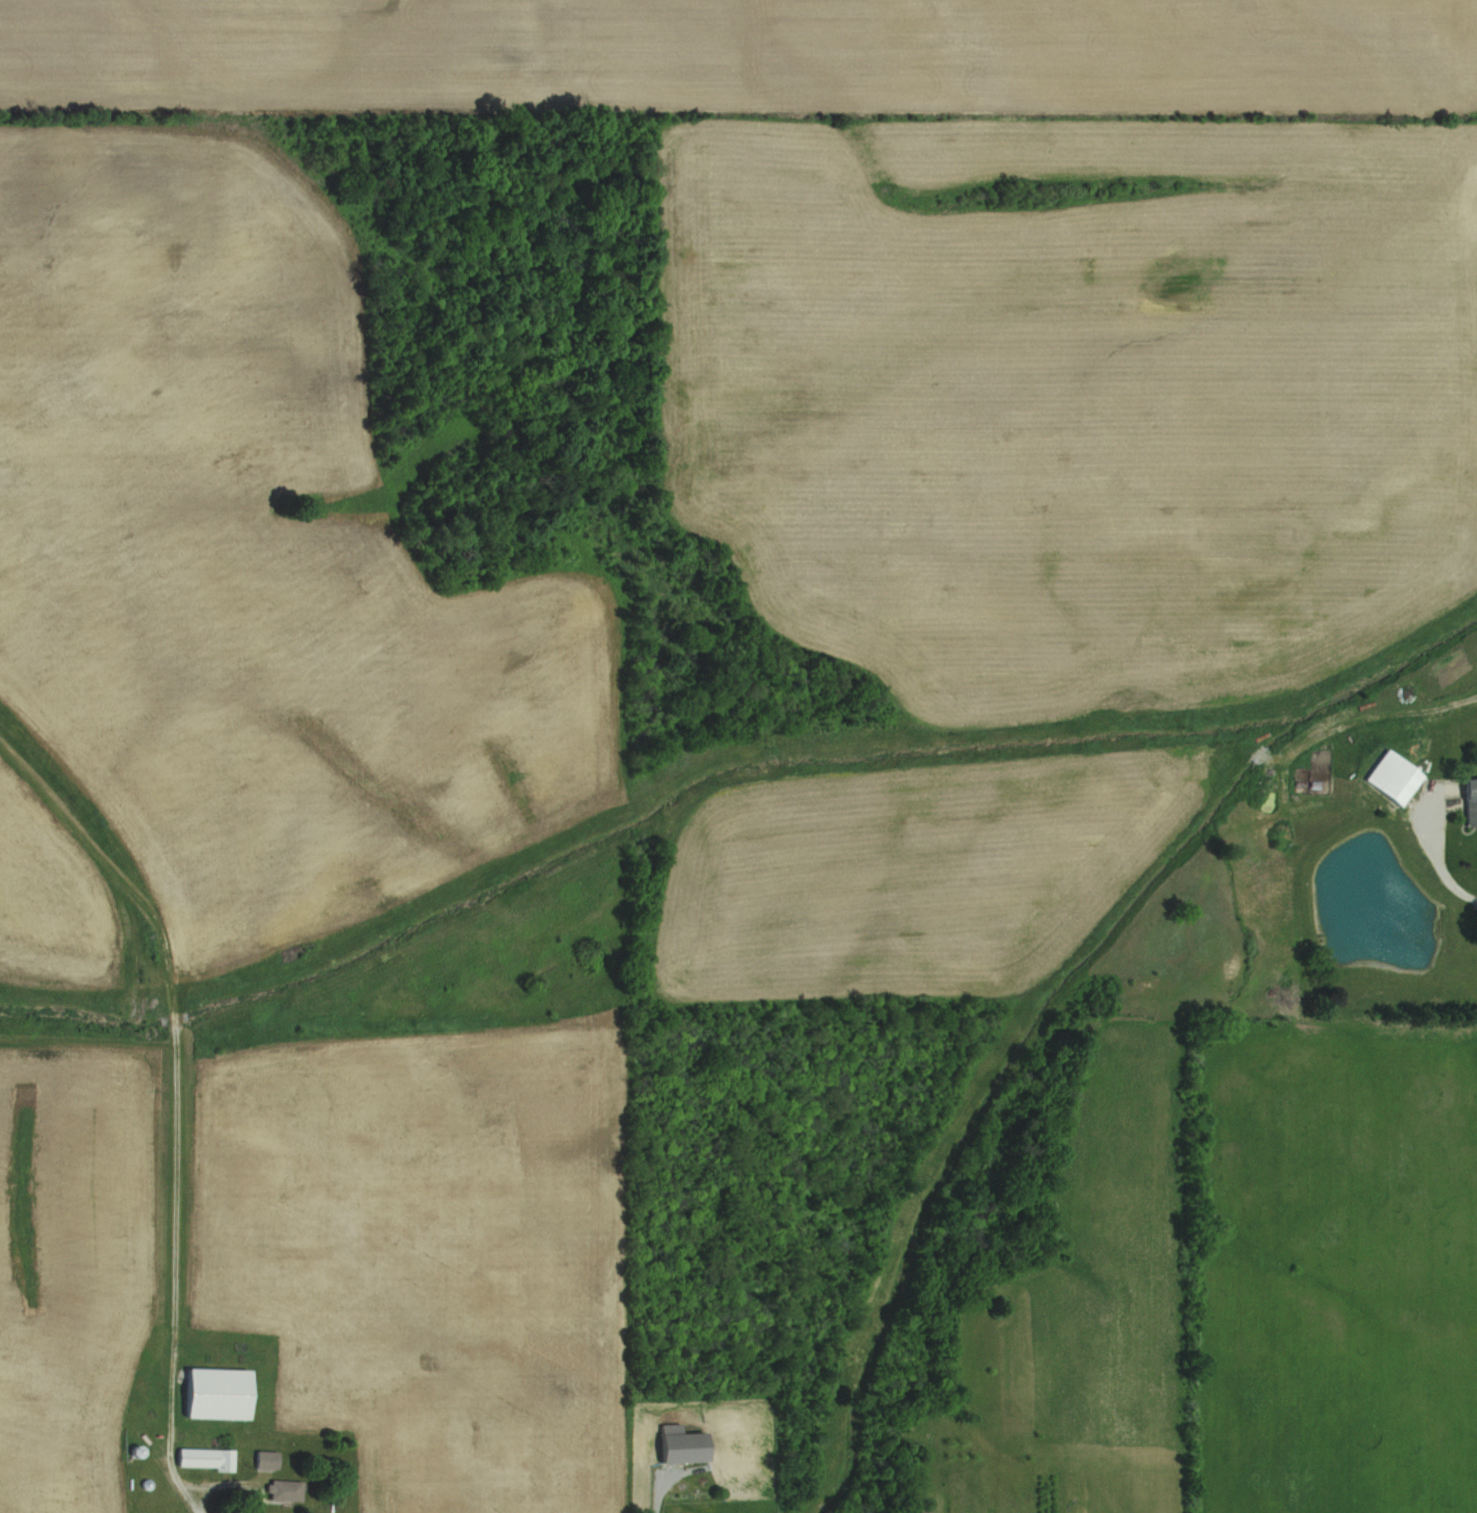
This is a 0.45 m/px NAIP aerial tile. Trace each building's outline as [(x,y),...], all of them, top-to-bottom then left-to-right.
[(1459,825),(1476,825),(1476,777),(1458,778),(1459,825)] [(176,1419),(245,1419),(246,1369),(176,1369),(176,1419)] [(651,1462),(700,1462),(699,1432),(676,1433),(676,1424),(651,1424),(651,1462)] [(171,1469),(229,1469),(229,1449),(171,1449),(171,1469)] [(250,1468),(275,1468),(275,1451),(250,1451),(250,1468)] [(264,1501),(296,1501),(296,1481),(264,1481),(264,1501)]
